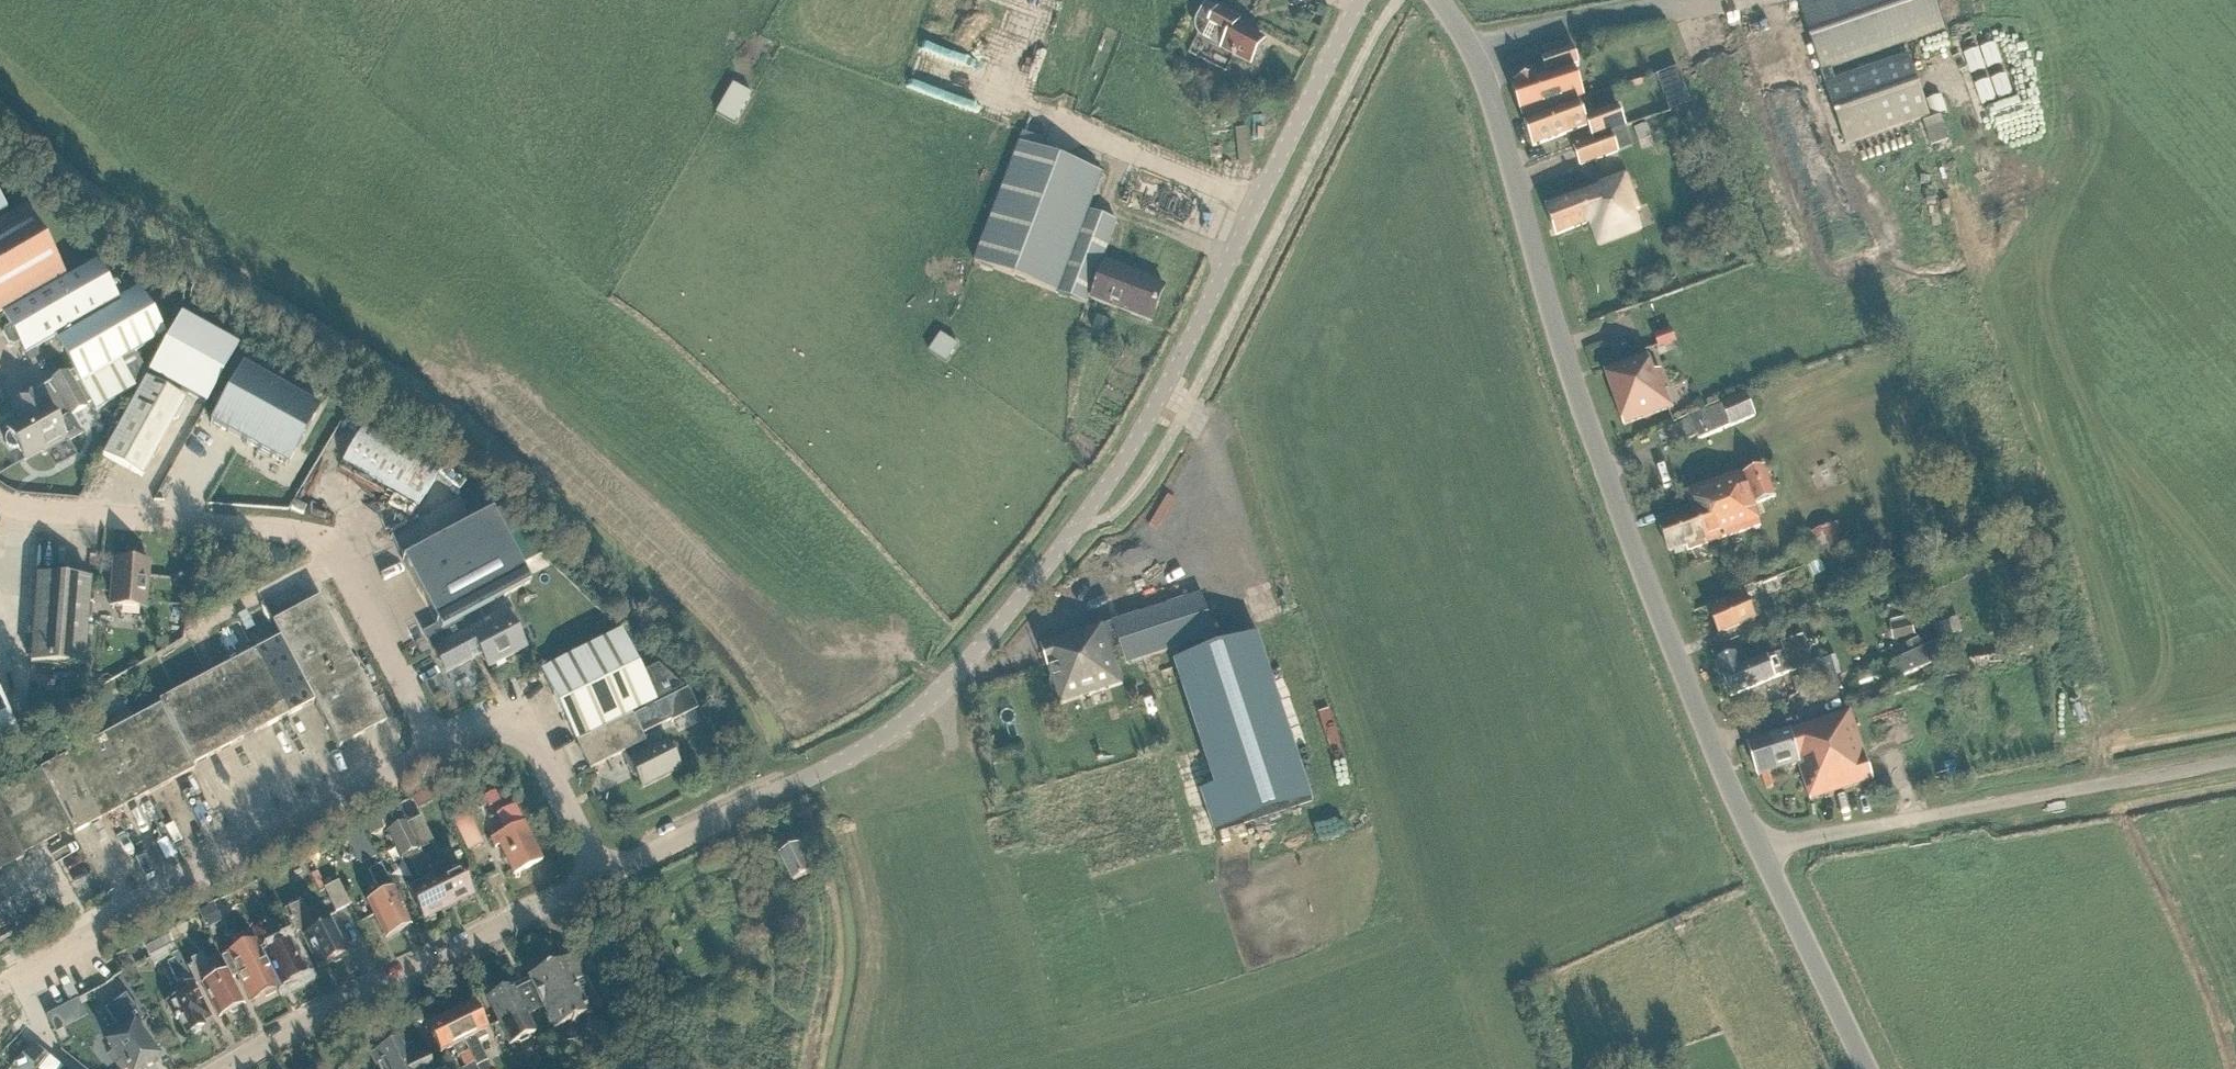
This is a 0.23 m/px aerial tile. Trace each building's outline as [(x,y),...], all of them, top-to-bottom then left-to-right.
[(1797,4),(1821,73),(1945,30),(1935,0),(1808,0),(1797,4)] [(1203,34),(1206,37),(1253,64),(1257,57),(1261,60),(1268,47),(1264,45),(1267,40),(1237,23),(1240,19),(1210,2),(1201,17),(1199,24),(1200,29),(1203,34)] [(1542,59),(1547,74),(1574,65),(1579,64),(1574,49),(1542,59)] [(1908,53),(1824,82),(1846,145),(1930,117),(1908,53)] [(1584,97),(1574,65),(1547,74),(1548,78),(1538,81),(1536,75),(1514,82),(1515,85),(1512,86),(1521,116),(1584,97)] [(735,82),(717,112),(736,125),(754,93),(735,82)] [(1687,92),(1668,99),(1672,111),(1692,104),(1687,92)] [(1585,117),(1582,108),(1579,101),(1523,123),(1533,147),(1589,127),(1593,139),(1627,127),(1618,105),(1585,117)] [(1941,117),(1924,122),(1932,147),(1949,142),(1941,117)] [(1648,125),(1635,129),(1640,142),(1652,137),(1648,125)] [(1612,135),(1575,147),(1581,165),(1618,153),(1612,135)] [(1021,142),(975,261),(1086,303),(1117,221),(1089,210),(1103,173),(1021,142)] [(1630,174),(1549,202),(1559,233),(1593,222),(1601,244),(1642,229),(1635,210),(1642,208),(1630,174)] [(0,223),(0,314),(65,277),(26,208),(0,223)] [(1107,262),(1093,299),(1152,321),(1165,286),(1139,276),(1140,274),(1107,262)] [(4,330),(3,336),(8,345),(15,347),(20,344),(26,354),(35,348),(54,337),(73,371),(91,403),(96,412),(136,389),(121,363),(136,354),(166,337),(139,289),(131,294),(118,301),(96,263),(4,315),(10,326),(4,330)] [(181,315),(149,372),(207,404),(239,347),(181,315)] [(1098,317),(1093,329),(1106,334),(1111,321),(1098,317)] [(1672,329),(1655,335),(1660,349),(1677,343),(1672,329)] [(35,348),(26,354),(30,361),(39,356),(35,348)] [(136,354),(121,363),(136,389),(138,393),(147,378),(148,375),(136,354)] [(1650,354),(1607,369),(1626,424),(1676,407),(1663,369),(1657,372),(1650,354)] [(243,365),(210,423),(288,466),(320,408),(243,365)] [(5,439),(5,440),(6,442),(6,443),(7,444),(7,445),(8,446),(9,447),(10,448),(12,448),(13,448),(14,448),(16,448),(17,448),(18,447),(25,460),(41,451),(44,455),(51,468),(57,469),(77,457),(68,441),(80,434),(70,416),(87,407),(86,406),(91,403),(73,371),(68,374),(67,373),(12,405),(21,421),(7,428),(10,432),(9,433),(8,434),(7,435),(6,436),(6,438),(5,439)] [(185,400),(147,378),(138,393),(103,455),(142,477),(174,419),(179,418),(186,405),(185,400)] [(1690,417),(1690,418),(1699,440),(1731,426),(1731,428),(1756,417),(1746,392),(1690,417)] [(349,408),(320,457),(414,514),(444,465),(349,408)] [(1697,437),(1690,418),(1657,433),(1664,451),(1697,437)] [(1696,513),(1661,525),(1669,548),(1686,542),(1689,550),(1760,526),(1753,504),(1775,496),(1765,468),(1741,477),(1740,474),(1689,491),(1696,513)] [(424,634),(433,652),(469,633),(462,621),(479,612),(531,585),(513,551),(529,544),(516,532),(506,537),(492,513),(401,561),(436,627),(424,634)] [(1841,520),(1803,535),(1813,564),(1852,550),(1841,520)] [(1858,529),(1847,534),(1851,545),(1862,541),(1858,529)] [(2046,555),(2032,555),(2032,571),(2046,571),(2046,555)] [(114,559),(111,605),(146,608),(150,562),(114,559)] [(175,569),(171,579),(176,586),(186,585),(189,576),(184,568),(175,569)] [(38,575),(31,663),(84,667),(91,579),(38,575)] [(1778,577),(1763,583),(1769,597),(1783,591),(1778,577)] [(1743,591),(1709,606),(1721,633),(1754,618),(1746,598),(1757,592),(1753,585),(1742,590),(1743,591)] [(1199,592),(1103,625),(1112,652),(1121,648),(1127,664),(1206,639),(1213,636),(1199,592)] [(319,598),(294,611),(328,673),(353,660),(319,598)] [(279,637),(306,685),(328,673),(294,611),(272,623),(279,637)] [(469,633),(433,652),(435,654),(443,670),(445,675),(472,660),(470,656),(480,651),(482,655),(489,668),(526,649),(505,611),(484,622),(479,612),(462,621),(469,633)] [(1912,620),(1890,625),(1894,641),(1915,636),(1912,620)] [(1951,621),(1943,623),(1947,637),(1955,634),(1951,621)] [(1112,652),(1103,625),(1042,644),(1061,705),(1122,685),(1112,652)] [(575,739),(659,697),(683,685),(657,664),(641,672),(620,630),(540,670),(575,739)] [(1209,647),(1174,658),(1218,793),(1203,798),(1214,830),(1312,798),(1257,631),(1216,645),(1213,636),(1206,639),(1209,647)] [(1822,686),(1805,638),(1804,635),(1781,643),(1785,652),(1742,668),(1736,653),(1718,660),(1732,696),(1792,673),(1792,674),(1799,672),(1806,692),(1822,686)] [(316,702),(306,685),(279,637),(254,650),(290,716),(316,702)] [(265,729),(290,716),(254,650),(229,664),(265,729)] [(1928,659),(1924,661),(1927,673),(1931,672),(1934,679),(1946,674),(1940,655),(1928,658),(1928,659)] [(328,673),(362,735),(386,722),(353,660),(328,673)] [(241,742),(265,729),(229,664),(205,676),(241,742)] [(362,735),(328,673),(306,685),(316,702),(340,747),(362,735)] [(161,706),(193,768),(241,742),(205,676),(159,701),(161,706)] [(681,692),(633,715),(642,732),(689,710),(681,692)] [(0,699),(0,746),(20,735),(0,699)] [(161,706),(136,719),(170,782),(194,769),(193,768),(161,706)] [(1773,771),(1800,763),(1812,801),(1874,781),(1851,710),(1747,743),(1758,777),(1762,775),(1767,789),(1777,785),(1773,771)] [(576,744),(589,769),(626,750),(644,740),(631,715),(576,744)] [(136,719),(112,732),(145,795),(170,782),(136,719)] [(112,732),(87,745),(120,808),(145,795),(112,732)] [(644,740),(626,750),(645,788),(680,770),(665,740),(648,748),(644,740)] [(87,745),(65,757),(98,820),(120,808),(87,745)] [(65,757),(40,770),(71,828),(73,833),(98,820),(65,757)] [(0,791),(0,870),(24,858),(22,854),(71,828),(40,770),(0,791)] [(469,816),(455,823),(467,846),(480,840),(469,816)] [(420,817),(406,824),(419,850),(433,844),(420,817)] [(378,819),(364,826),(370,839),(385,832),(378,819)] [(424,860),(419,850),(406,824),(405,821),(386,831),(400,859),(406,856),(411,866),(413,866),(423,886),(411,892),(424,919),(448,907),(424,860)] [(522,823),(491,838),(496,848),(501,846),(515,876),(541,863),(522,823)] [(361,865),(376,858),(362,827),(346,835),(361,865)] [(802,843),(780,853),(793,881),(815,871),(802,843)] [(436,854),(424,860),(448,907),(474,895),(460,868),(446,875),(436,854)] [(369,870),(382,898),(369,905),(384,938),(411,925),(382,864),(369,870)] [(349,905),(337,882),(324,889),(335,912),(349,905)] [(222,922),(214,905),(198,912),(207,930),(222,922)] [(303,907),(287,915),(298,936),(300,934),(317,969),(331,962),(335,963),(342,960),(343,956),(345,955),(329,923),(314,930),(303,907)] [(1680,917),(1671,922),(1676,930),(1685,925),(1680,917)] [(262,923),(251,928),(253,932),(281,990),(293,984),(296,985),(302,982),(302,980),(305,978),(290,945),(277,952),(265,927),(262,923)] [(142,942),(149,955),(171,943),(164,931),(142,942)] [(254,942),(221,958),(231,979),(237,976),(250,1003),(264,997),(265,1000),(276,995),(274,992),(278,990),(264,962),(254,942)] [(515,990),(527,1015),(542,1008),(555,1035),(560,1040),(571,1041),(583,1036),(586,1029),(587,1019),(585,1014),(600,1008),(585,976),(599,969),(590,949),(576,955),(575,954),(527,976),(530,982),(515,990)] [(180,998),(167,1005),(174,1019),(177,1018),(186,1035),(189,1034),(190,1036),(200,1031),(199,1029),(203,1027),(199,1019),(207,1015),(177,954),(173,956),(175,961),(168,964),(177,984),(183,981),(187,988),(177,992),(180,998)] [(194,966),(189,969),(197,986),(201,984),(218,1019),(231,1013),(232,1014),(240,1011),(240,1009),(243,1007),(227,975),(214,981),(202,957),(192,962),(194,966)] [(499,991),(487,997),(507,1039),(510,1044),(516,1041),(521,1043),(527,1040),(529,1035),(535,1032),(527,1015),(515,990),(513,984),(509,986),(508,983),(498,988),(499,991)] [(105,1010),(121,1033),(106,1044),(124,1068),(143,1068),(143,1067),(156,1058),(133,1027),(144,1020),(126,995),(105,1010)] [(477,1068),(492,1068),(491,1067),(490,1067),(478,1042),(486,1038),(483,1032),(487,1030),(474,1004),(451,1015),(477,1068)] [(57,1011),(47,1017),(56,1034),(66,1028),(57,1011)] [(451,1015),(427,1027),(440,1053),(452,1047),(457,1057),(458,1056),(464,1068),(462,1068),(477,1068),(451,1015)] [(375,1052),(380,1063),(376,1065),(378,1068),(431,1068),(423,1052),(415,1056),(407,1037),(375,1052)] [(13,1066),(16,1068),(37,1068),(48,1055),(32,1042),(13,1066)]
